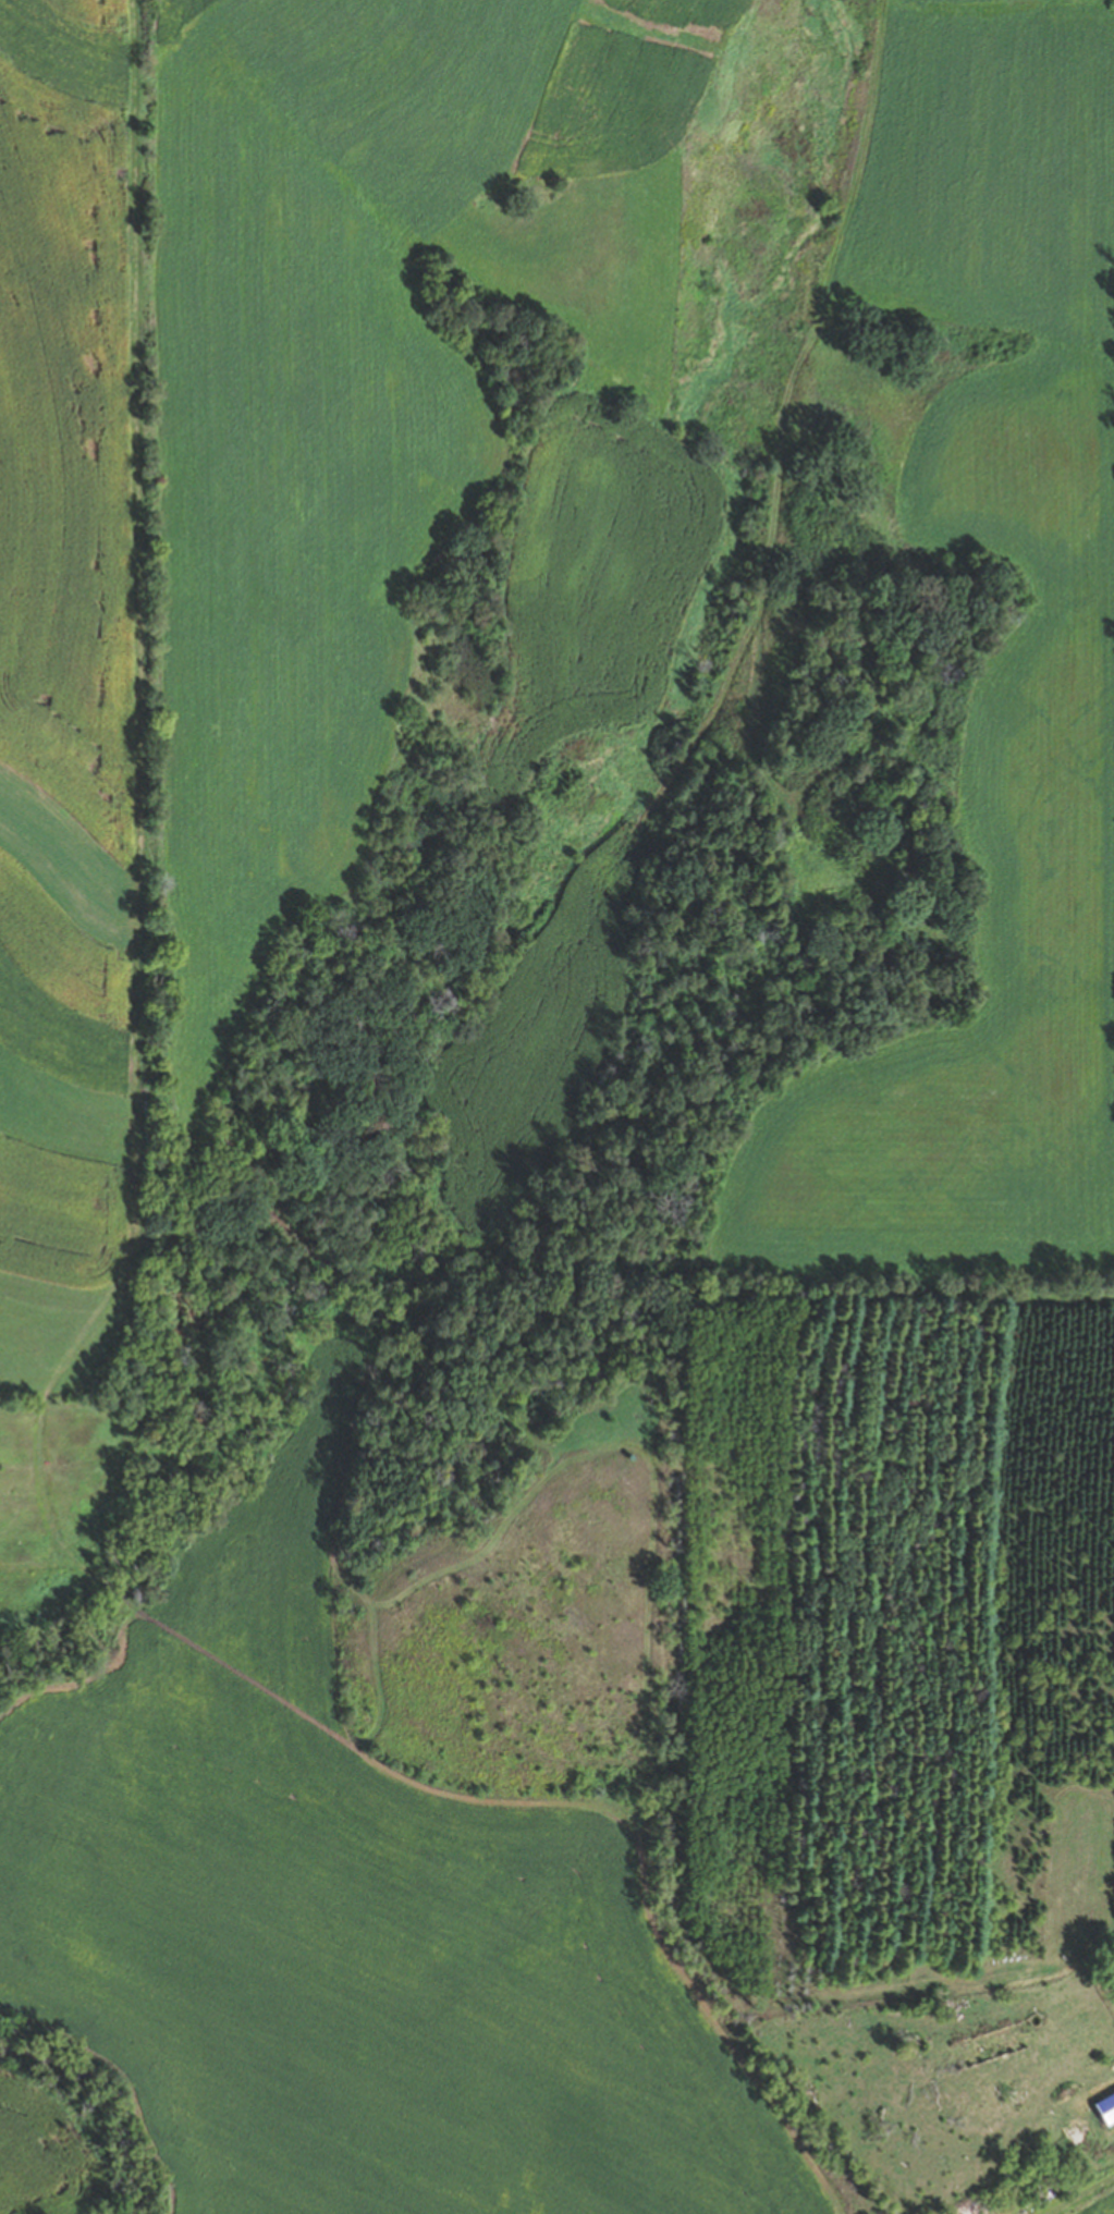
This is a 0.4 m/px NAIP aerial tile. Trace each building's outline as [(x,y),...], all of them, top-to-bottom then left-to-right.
[(1100,2124),(1113,2117),(1113,2100),(1064,2126),(1075,2148),(1105,2133),(1100,2124)]
